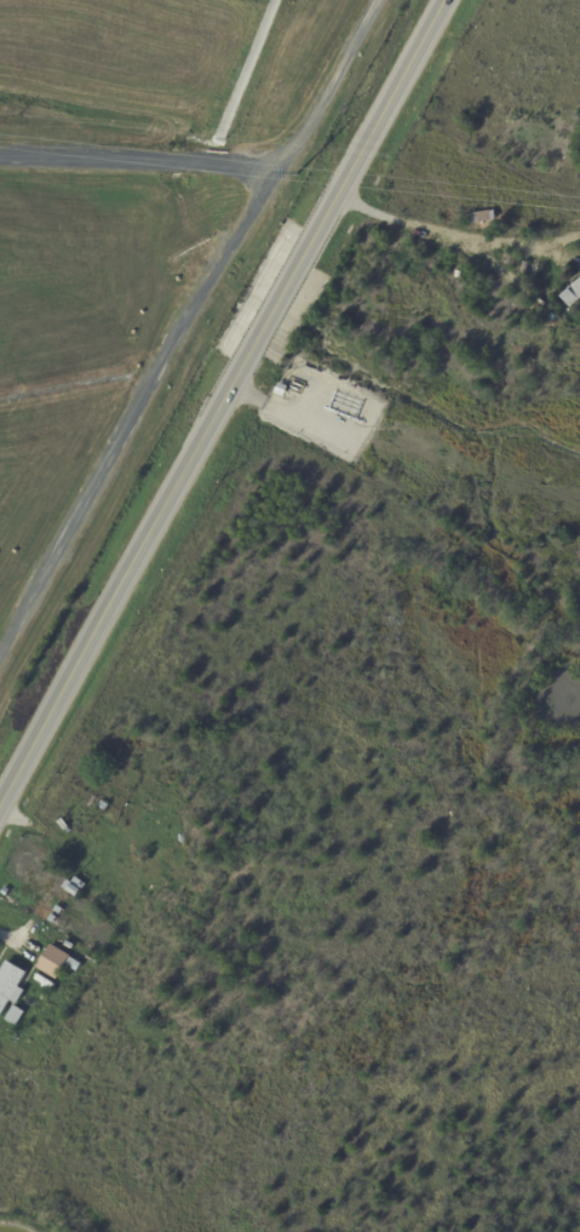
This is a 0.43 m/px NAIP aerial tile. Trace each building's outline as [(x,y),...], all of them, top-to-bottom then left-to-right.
[(464,213),(500,210),(501,220),(465,224),(464,213)] [(523,260),(530,260),(529,274),(522,274),(523,260)] [(438,275),(447,276),(441,309),(432,308),(438,275)] [(561,296),(579,278),(579,298),(570,306),(561,296)] [(97,807),(101,802),(109,806),(105,812),(97,807)] [(79,879),(86,884),(76,898),(62,888),(68,881),(71,883),(75,878),(79,879)] [(145,890),(150,883),(156,887),(151,894),(145,890)] [(57,906),(63,910),(59,916),(53,912),(57,906)] [(47,921),(52,915),(56,917),(54,921),(63,926),(61,929),(47,921)] [(38,967),(51,945),(70,957),(56,981),(36,968),(38,967)] [(88,953),(94,957),(92,963),(86,959),(88,953)] [(70,958),(81,964),(76,973),(65,965),(70,958)] [(10,1002),(0,1018),(0,971),(6,961),(27,974),(18,987),(21,989),(24,991),(16,1005),(10,1002)] [(5,1020),(13,1007),(24,1013),(16,1027),(5,1020)]
